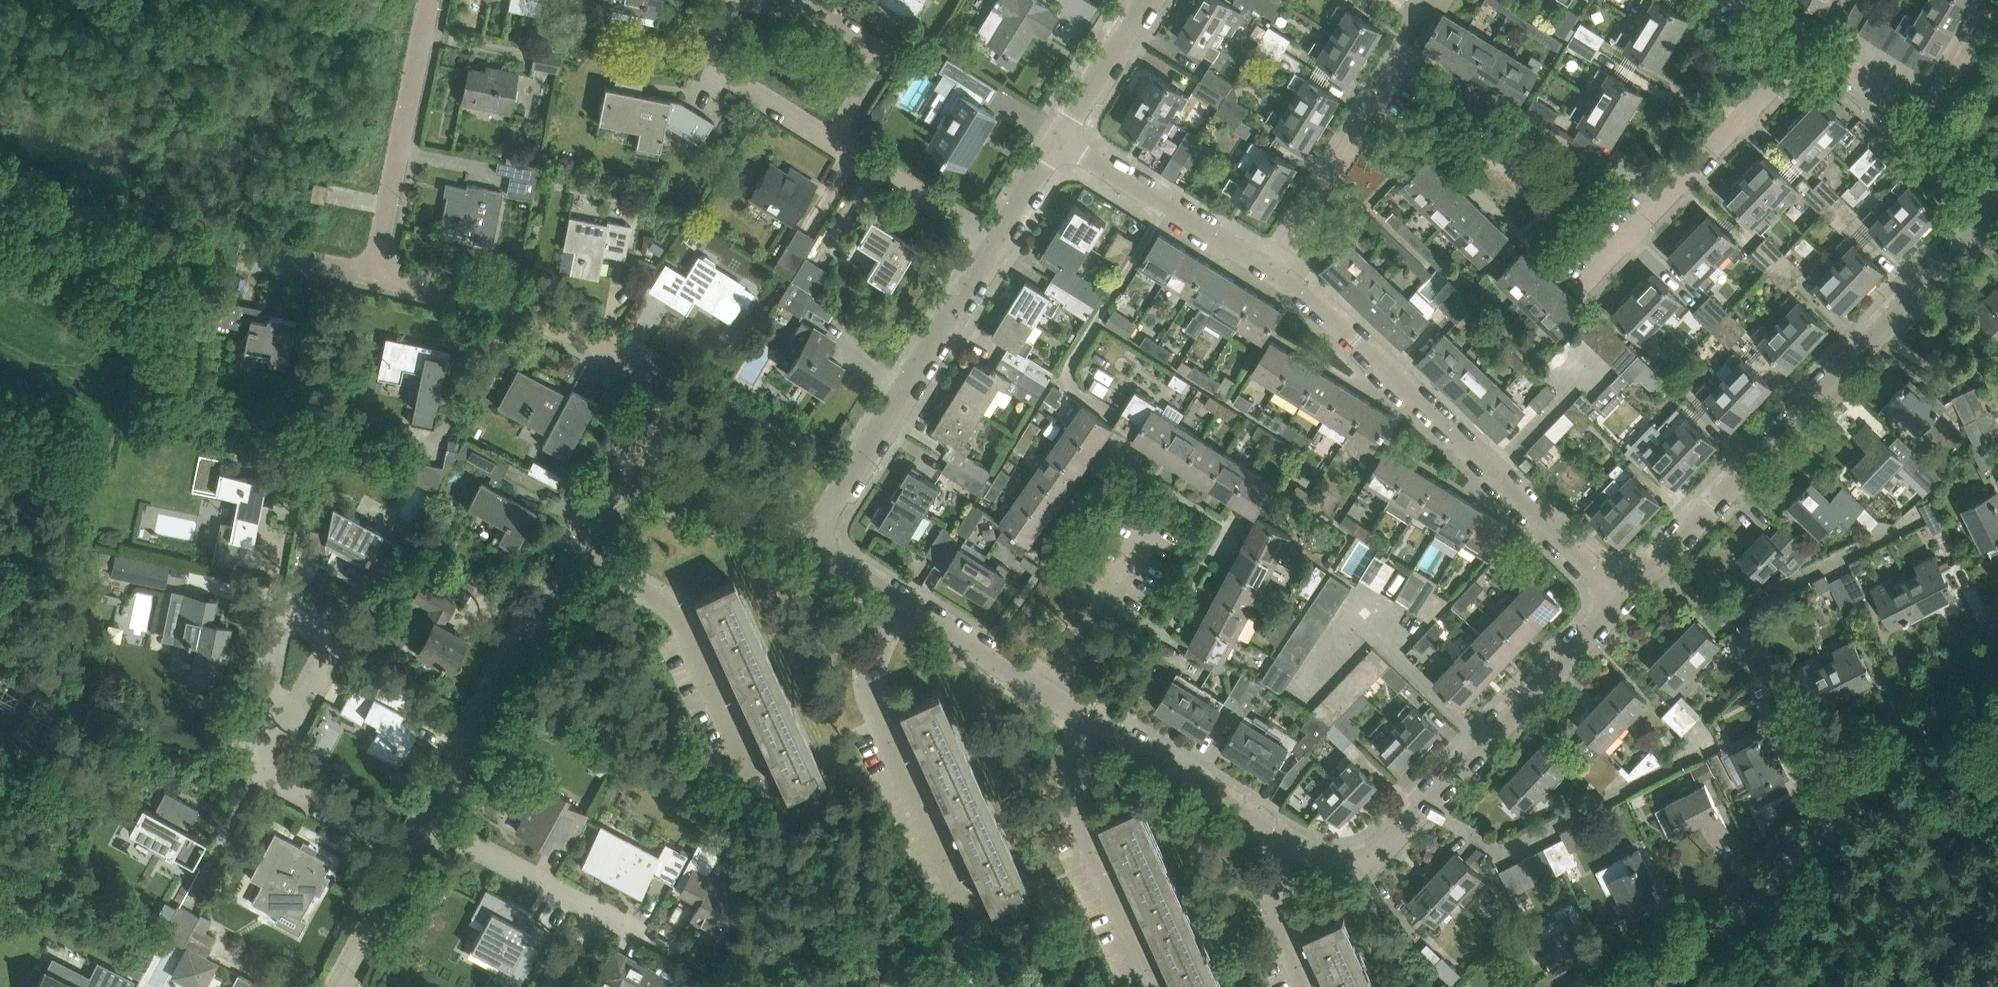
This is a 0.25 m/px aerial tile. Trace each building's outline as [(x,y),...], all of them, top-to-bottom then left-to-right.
[(508,9),(539,15),(542,0),(510,0),(508,9)] [(624,9),(626,1),(642,4),(642,5),(647,6),(647,5),(658,7),(660,0),(606,0),(605,5),(624,9)] [(912,19),(924,0),(881,0),(912,19)] [(1049,7),(1038,0),(1000,0),(994,10),(1005,17),(990,41),(1007,51),(1006,53),(1010,55),(1011,54),(1017,58),(1039,23),(1049,29),(1058,15),(1048,8),(1049,7)] [(1192,13),(1225,32),(1232,20),(1237,23),(1244,13),(1233,7),(1234,6),(1225,0),(1200,0),(1192,13)] [(1248,2),(1274,19),(1282,7),(1271,0),(1249,0),(1248,2)] [(1435,3),(1447,10),(1453,0),(1436,0),(1435,3)] [(1494,4),(1509,13),(1511,8),(1514,4),(1507,0),(1497,0),(1494,4)] [(1680,30),(1687,18),(1657,0),(1640,0),(1638,4),(1649,11),(1642,23),(1676,45),(1683,32),(1680,30)] [(1825,12),(1826,11),(1824,10),(1830,0),(1803,0),(1825,12)] [(1870,3),(1865,0),(1857,0),(1843,22),(1852,28),(1854,29),(1870,3)] [(1970,4),(1964,0),(1926,0),(1920,8),(1953,29),(1955,30),(1955,28),(1954,27),(1969,4),(1970,5),(1970,4)] [(1338,3),(1332,15),(1343,22),(1335,34),(1369,55),(1376,43),(1373,41),(1380,29),(1338,3)] [(1567,6),(1553,29),(1565,36),(1571,26),(1579,14),(1567,6)] [(1906,12),(1896,27),(1902,30),(1905,32),(1905,33),(1912,37),(1922,43),(1934,51),(1939,54),(1940,53),(1939,52),(1953,29),(1920,8),(1915,17),(1906,12)] [(1882,18),(1871,12),(1859,32),(1869,38),(1882,18)] [(1192,13),(1178,36),(1204,53),(1205,52),(1215,59),(1221,48),(1216,46),(1225,32),(1192,13)] [(1456,21),(1444,14),(1438,24),(1437,24),(1434,28),(1435,28),(1425,45),(1450,60),(1469,29),(1468,28),(1466,31),(1454,24),(1456,21)] [(1521,14),(1515,23),(1518,25),(1529,32),(1535,23),(1521,14)] [(1891,24),(1882,18),(1869,38),(1878,44),(1891,24)] [(1535,23),(1529,32),(1543,41),(1549,31),(1535,23)] [(1577,30),(1575,33),(1598,48),(1604,38),(1605,37),(1581,23),(1577,30)] [(1615,41),(1657,66),(1665,55),(1668,57),(1676,45),(1642,23),(1634,36),(1623,29),(1615,41)] [(1889,51),(1902,30),(1896,27),(1891,24),(1878,44),(1889,51)] [(1270,25),(1262,37),(1284,51),(1291,39),(1270,25)] [(1450,60),(1472,74),(1490,46),(1477,38),(1479,35),(1469,29),(1450,60)] [(1889,51),(1899,57),(1912,37),(1905,33),(1905,32),(1902,30),(1889,51)] [(1571,40),(1568,44),(1592,59),(1593,58),(1598,48),(1575,33),(1571,40)] [(1316,40),(1309,51),(1350,77),(1358,65),(1361,67),(1369,55),(1335,34),(1327,47),(1316,40)] [(1256,48),(1277,61),(1284,51),(1262,37),(1256,48)] [(1899,57),(1909,63),(1922,43),(1912,37),(1899,57)] [(1934,51),(1922,43),(1909,63),(1921,71),(1934,51)] [(535,46),(531,65),(560,71),(564,52),(535,46)] [(1503,55),(1490,46),(1472,74),(1495,88),(1514,57),(1505,51),(1503,55)] [(1514,57),(1495,88),(1518,102),(1529,85),(1530,86),(1532,82),(1531,82),(1544,61),(1534,55),(1527,65),(1525,68),(1513,61),(1515,58),(1514,57)] [(941,108),(950,114),(944,123),(931,144),(947,154),(946,156),(948,157),(949,156),(965,165),(977,146),(978,146),(981,140),(985,133),(986,133),(989,127),(997,114),(981,105),(985,98),(990,101),(999,88),(948,57),(940,70),(958,81),(941,108)] [(469,67),(461,101),(511,112),(519,73),(496,68),(495,73),(469,67)] [(1208,67),(1201,79),(1226,95),(1227,94),(1234,83),(1208,67)] [(1599,67),(1592,79),(1603,86),(1596,98),(1630,119),(1637,107),(1634,105),(1641,93),(1599,67)] [(1296,72),(1289,83),(1300,90),(1293,102),(1326,124),(1334,112),(1330,109),(1338,98),(1299,73),(1296,72)] [(1154,74),(1138,99),(1168,118),(1176,106),(1182,110),(1191,96),(1154,74)] [(605,86),(598,122),(638,130),(635,145),(659,149),(664,122),(700,144),(713,121),(680,101),(641,93),(643,82),(643,81),(642,81),(635,79),(616,75),(615,77),(616,77),(614,87),(605,86)] [(1201,79),(1193,91),(1219,107),(1220,106),(1226,95),(1201,79)] [(1226,95),(1220,106),(1241,119),(1249,107),(1237,100),(1227,94),(1226,95)] [(1559,112),(1535,97),(1528,108),(1552,123),(1559,112)] [(1577,103),(1569,115),(1611,141),(1619,129),(1622,131),(1630,119),(1596,98),(1588,110),(1577,103)] [(1138,99),(1122,125),(1159,147),(1174,122),(1168,118),(1138,99)] [(1856,133),(1820,99),(1811,109),(1808,107),(1799,116),(1828,144),(1837,134),(1846,143),(1856,133)] [(1273,109),(1266,120),(1308,145),(1315,133),(1319,136),(1326,124),(1293,102),(1284,115),(1273,109)] [(884,113),(883,112),(874,107),(873,106),(864,120),(875,127),(884,113)] [(1234,130),(1241,119),(1220,106),(1213,117),(1234,130)] [(1788,127),(1791,130),(1782,140),(1817,174),(1826,164),(1817,155),(1828,144),(1799,116),(1788,127)] [(1188,130),(1172,156),(1184,163),(1198,141),(1200,138),(1188,130)] [(1253,140),(1238,165),(1249,172),(1250,170),(1284,192),(1291,180),(1288,178),(1295,166),(1253,140)] [(1210,148),(1198,141),(1184,163),(1196,170),(1210,148)] [(1859,175),(1879,155),(1869,146),(1850,166),(1859,175)] [(527,160),(526,166),(538,168),(542,150),(529,148),(527,160)] [(1888,164),(1879,155),(1859,175),(1869,184),(1888,164)] [(1752,165),(1743,175),(1772,202),(1781,211),(1800,191),(1765,157),(1755,167),(1752,165)] [(1410,168),(1398,180),(1423,204),(1448,178),(1428,159),(1415,173),(1410,168)] [(498,160),(495,172),(510,175),(506,193),(532,199),(538,168),(526,166),(505,162),(498,160)] [(794,178),(771,164),(751,195),(793,222),(815,184),(797,172),(794,178)] [(1231,176),(1224,188),(1265,213),(1273,202),(1276,204),(1284,192),(1250,170),(1249,172),(1242,184),(1231,176)] [(1733,185),(1736,188),(1726,198),(1761,232),(1771,221),(1762,213),(1772,202),(1743,175),(1733,185)] [(1803,177),(1795,186),(1800,191),(1805,196),(1804,196),(1822,214),(1831,204),(1813,187),(1803,177)] [(1901,195),(1892,204),(1921,233),(1930,224),(1927,221),(1937,211),(1902,177),(1893,186),(1901,195)] [(1448,178),(1423,204),(1442,223),(1467,197),(1448,178)] [(1822,178),(1813,187),(1831,204),(1841,195),(1822,178)] [(310,199),(324,202),(327,184),(325,184),(314,181),(310,199)] [(503,192),(467,185),(466,189),(445,185),(445,186),(449,187),(440,229),(473,235),(472,241),(492,245),(503,192)] [(1841,195),(1831,204),(1850,222),(1859,212),(1841,195)] [(1467,197),(1442,223),(1462,242),(1465,239),(1464,239),(1487,215),(1467,197)] [(1074,203),(1060,227),(1092,246),(1106,223),(1096,216),(1097,215),(1093,213),(1093,214),(1074,203)] [(1831,204),(1822,214),(1841,231),(1850,222),(1831,204)] [(1911,244),(1921,233),(1892,204),(1881,215),(1876,210),(1872,206),(1862,216),(1863,218),(1898,251),(1908,241),(1911,244)] [(1393,211),(1386,218),(1399,230),(1406,223),(1393,211)] [(1507,235),(1487,215),(1464,239),(1465,239),(1476,250),(1473,253),(1482,261),(1490,252),(1491,253),(1494,249),(1493,249),(1507,235)] [(1709,215),(1700,225),(1697,223),(1687,232),(1717,260),(1726,251),(1735,260),(1745,249),(1709,215)] [(570,216),(564,248),(574,250),(570,271),(597,277),(602,253),(603,250),(612,252),(611,255),(625,258),(631,225),(608,220),(607,223),(570,216)] [(866,217),(852,240),(878,256),(864,279),(885,292),(914,246),(900,238),(901,237),(894,232),(893,234),(866,217)] [(1381,224),(1374,231),(1387,243),(1393,236),(1381,224)] [(1040,259),(1057,270),(1062,262),(1075,270),(1077,271),(1092,246),(1060,227),(1040,259)] [(1413,230),(1406,237),(1418,248),(1425,241),(1413,230)] [(1105,255),(1121,265),(1136,241),(1120,231),(1105,255)] [(1677,243),(1680,246),(1670,256),(1706,290),(1715,281),(1706,272),(1717,260),(1687,232),(1677,243)] [(1160,233),(1141,265),(1166,280),(1186,249),(1160,233)] [(1767,235),(1758,245),(1776,263),(1785,253),(1767,235)] [(1846,252),(1837,262),(1866,291),(1875,282),(1872,279),(1881,269),(1846,235),(1838,244),(1841,248),(1846,252)] [(653,241),(648,247),(659,255),(664,248),(653,241)] [(1425,241),(1418,248),(1430,259),(1437,252),(1425,241)] [(1337,254),(1324,268),(1344,287),(1369,261),(1349,242),(1343,248),(1340,251),(1340,250),(1337,253),(1337,254)] [(1401,243),(1394,250),(1406,261),(1412,254),(1401,243)] [(786,245),(773,267),(792,279),(806,257),(786,245)] [(1758,245),(1748,255),(1767,272),(1776,263),(1758,245)] [(1186,249),(1166,280),(1190,295),(1210,264),(1186,249)] [(1507,268),(1499,277),(1519,297),(1544,271),(1524,251),(1510,265),(1510,264),(1507,267),(1507,268)] [(1785,253),(1776,263),(1794,280),(1803,271),(1785,253)] [(1412,254),(1406,261),(1417,272),(1424,265),(1412,254)] [(740,302),(742,303),(745,305),(753,293),(743,287),(744,285),(713,267),(714,265),(716,262),(705,255),(703,258),(702,260),(698,257),(686,278),(666,265),(651,289),(671,301),(687,311),(694,300),(695,298),(729,319),(740,302)] [(806,257),(792,279),(814,293),(827,271),(806,257)] [(1444,259),(1438,267),(1449,278),(1456,271),(1444,259)] [(1369,261),(1344,287),(1363,306),(1386,282),(1375,271),(1377,269),(1369,261)] [(1866,291),(1837,262),(1826,273),(1816,264),(1806,274),(1842,309),(1852,299),(1855,302),(1866,291)] [(1776,263),(1767,272),(1785,290),(1794,280),(1776,263)] [(1210,264),(1190,295),(1215,310),(1234,279),(1210,264)] [(1544,271),(1519,297),(1527,305),(1530,302),(1540,312),(1563,288),(1544,271)] [(1641,280),(1632,290),(1661,318),(1671,308),(1681,316),(1689,308),(1654,273),(1644,283),(1641,280)] [(1071,291),(1095,306),(1105,290),(1080,274),(1079,275),(1070,290),(1071,291)] [(792,279),(778,302),(801,317),(807,306),(815,294),(815,293),(814,293),(792,279)] [(1234,279),(1215,310),(1208,322),(1231,337),(1239,325),(1258,294),(1234,279)] [(1027,280),(1009,308),(1034,324),(1044,309),(1052,314),(1062,299),(1052,293),(1051,295),(1044,291),(1027,280)] [(1398,293),(1386,282),(1363,306),(1383,324),(1405,300),(1409,297),(1401,290),(1398,293)] [(1457,284),(1438,304),(1448,313),(1467,293),(1458,285),(1457,284)] [(1567,325),(1567,326),(1570,323),(1570,322),(1583,308),(1563,288),(1540,312),(1552,323),(1549,326),(1558,334),(1567,325)] [(1973,313),(1996,335),(1997,337),(1997,291),(1996,289),(1973,313)] [(1621,301),(1624,304),(1615,313),(1650,347),(1659,336),(1651,329),(1661,318),(1632,290),(1621,301)] [(1087,319),(1095,306),(1071,291),(1064,304),(1087,318),(1087,319)] [(1791,310),(1781,321),(1810,349),(1819,340),(1816,337),(1826,327),(1790,292),(1781,301),(1791,310)] [(1467,293),(1448,313),(1457,322),(1475,303),(1476,303),(1467,293)] [(1258,294),(1239,325),(1263,340),(1282,308),(1258,294)] [(1711,294),(1702,303),(1720,321),(1729,311),(1711,294)] [(218,298),(213,322),(248,330),(244,351),(270,356),(268,363),(286,366),(295,320),(273,316),(272,316),(271,316),(270,316),(269,316),(268,317),(267,318),(267,319),(266,319),(266,320),(259,319),(262,307),(218,298)] [(1417,311),(1405,300),(1383,324),(1403,343),(1416,329),(1417,330),(1420,327),(1419,326),(1429,316),(1420,308),(1417,311)] [(1494,322),(1501,314),(1490,303),(1483,310),(1494,322)] [(1702,303),(1693,312),(1711,330),(1720,321),(1702,303)] [(1009,308),(993,334),(1009,345),(1017,349),(1016,351),(1025,357),(1027,354),(1034,343),(1026,337),(1034,324),(1009,308)] [(1137,324),(1114,309),(1106,322),(1129,337),(1137,324)] [(1729,311),(1720,321),(1739,338),(1748,329),(1729,311)] [(1578,331),(1586,339),(1604,320),(1595,312),(1577,331),(1578,331)] [(1586,339),(1594,347),(1612,328),(1604,320),(1586,339)] [(824,354),(833,340),(813,328),(801,321),(790,338),(803,345),(788,370),(824,393),(841,365),(824,354)] [(1720,321),(1711,330),(1730,348),(1739,338),(1720,321)] [(1751,332),(1787,367),(1796,357),(1799,360),(1810,349),(1781,321),(1771,332),(1761,322),(1751,332)] [(1513,340),(1520,333),(1509,322),(1502,329),(1513,340)] [(1594,347),(1603,355),(1621,337),(1612,328),(1594,347)] [(1420,360),(1440,380),(1464,355),(1452,344),(1455,341),(1446,332),(1436,343),(1435,342),(1432,345),(1433,346),(1420,360)] [(1520,333),(1513,340),(1525,351),(1532,344),(1520,333)] [(1140,344),(1154,353),(1160,343),(1146,335),(1140,344)] [(1501,353),(1508,346),(1496,335),(1490,342),(1501,353)] [(1603,355),(1611,363),(1629,344),(1621,337),(1603,355)] [(445,369),(449,352),(387,339),(380,376),(399,380),(402,366),(414,369),(422,370),(415,403),(411,423),(432,427),(436,411),(434,410),(442,369),(445,369)] [(1272,340),(1252,372),(1278,388),(1297,356),(1272,340)] [(1160,343),(1154,353),(1167,361),(1173,351),(1160,343)] [(1629,344),(1611,363),(1620,372),(1639,353),(1629,344)] [(1501,353),(1513,364),(1520,357),(1508,346),(1501,353)] [(1735,369),(1725,379),(1754,407),(1763,398),(1760,395),(1770,385),(1734,350),(1725,359),(1735,369)] [(1474,360),(1467,352),(1464,355),(1440,380),(1459,397),(1482,373),(1471,363),(1474,360)] [(1620,372),(1610,383),(1618,390),(1628,379),(1631,381),(1633,379),(1641,379),(1650,387),(1659,388),(1667,380),(1664,377),(1639,353),(1620,372)] [(1029,359),(1023,370),(1047,385),(1054,374),(1055,371),(1054,371),(1031,356),(1029,359)] [(1297,356),(1278,388),(1302,403),(1321,370),(1297,356)] [(976,361),(955,396),(983,413),(1000,384),(1007,388),(1013,378),(995,367),(994,366),(991,370),(976,361)] [(1194,367),(1189,375),(1202,383),(1208,373),(1195,365),(1194,367)] [(1675,366),(1664,377),(1667,380),(1683,395),(1694,384),(1675,366)] [(1041,395),(1047,385),(1023,370),(1016,380),(1041,395)] [(1321,370),(1302,403),(1326,417),(1345,385),(1321,370)] [(536,380),(519,371),(500,405),(549,432),(543,444),(564,455),(594,401),(572,390),(566,402),(533,384),(536,380)] [(1208,373),(1202,383),(1216,391),(1222,381),(1208,373)] [(1494,384),(1482,373),(1459,397),(1478,416),(1502,392),(1505,389),(1497,381),(1494,384)] [(1182,392),(1188,383),(1175,374),(1168,384),(1182,392)] [(1889,403),(1890,402),(1920,430),(1945,404),(1944,403),(1934,394),(1934,393),(1933,392),(1929,397),(1911,380),(1912,379),(1911,378),(1888,402),(1889,403)] [(1695,390),(1731,425),(1741,415),(1744,418),(1754,407),(1725,379),(1715,389),(1705,380),(1695,390)] [(1016,380),(1010,390),(1035,405),(1041,395),(1016,380)] [(1529,402),(1539,411),(1557,392),(1547,383),(1529,402)] [(1592,402),(1603,412),(1606,415),(1624,395),(1618,390),(1610,383),(1592,402)] [(1054,404),(1063,391),(1053,384),(1045,398),(1046,398),(1054,404)] [(1326,417),(1320,427),(1344,441),(1369,400),(1345,385),(1326,417)] [(1976,386),(1964,392),(1985,435),(1994,431),(1997,438),(1997,423),(1991,409),(1989,411),(1976,386)] [(1123,411),(1143,423),(1134,438),(1134,439),(1159,454),(1178,423),(1184,414),(1167,404),(1165,408),(1157,404),(1136,390),(1123,411)] [(1514,403),(1502,392),(1478,416),(1499,436),(1512,421),(1513,422),(1516,419),(1515,418),(1525,408),(1517,400),(1514,403)] [(1583,392),(1575,400),(1583,409),(1591,401),(1583,392)] [(1997,461),(1985,435),(1964,392),(1953,398),(1964,421),(1963,422),(1973,443),(1970,447),(1980,469),(1997,461)] [(1234,403),(1248,412),(1254,402),(1240,393),(1234,403)] [(1210,395),(1205,405),(1218,413),(1224,404),(1210,395)] [(955,396),(934,429),(949,438),(947,443),(949,444),(966,454),(966,453),(971,445),(965,441),(983,413),(955,396)] [(1342,445),(1366,460),(1374,448),(1373,447),(1374,447),(1394,415),(1369,400),(1344,441),(1342,445)] [(1575,400),(1565,411),(1575,421),(1584,429),(1594,419),(1583,409),(1575,400)] [(1224,404),(1218,413),(1231,421),(1237,412),(1224,404)] [(1066,430),(1096,451),(1113,427),(1083,405),(1066,430)] [(1678,407),(1659,426),(1670,437),(1699,465),(1708,456),(1705,453),(1714,443),(1678,407)] [(1143,423),(1123,411),(1114,425),(1134,438),(1143,423)] [(1575,421),(1565,411),(1546,431),(1556,440),(1575,421)] [(1274,416),(1269,425),(1283,433),(1289,423),(1275,414),(1274,416)] [(1654,421),(1633,443),(1676,483),(1685,473),(1688,476),(1699,465),(1670,437),(1659,426),(1654,421)] [(1023,435),(1033,441),(1041,428),(1031,422),(1023,435)] [(1159,454),(1183,469),(1203,438),(1178,423),(1159,454)] [(1313,438),(1289,423),(1283,433),(1307,448),(1313,438)] [(1852,467),(1851,468),(1874,490),(1904,459),(1866,423),(1855,435),(1870,449),(1852,467)] [(1259,425),(1253,435),(1266,443),(1272,433),(1259,425)] [(1080,473),(1096,451),(1066,430),(1050,453),(1080,473)] [(1538,459),(1556,440),(1546,431),(1528,450),(1538,459)] [(1272,433),(1266,443),(1279,451),(1285,442),(1272,433)] [(1025,454),(1033,441),(1023,435),(1016,448),(1025,454)] [(492,474),(501,479),(510,461),(466,437),(456,455),(492,474)] [(1227,453),(1203,438),(1183,469),(1207,485),(1227,453)] [(399,457),(397,470),(436,491),(458,450),(446,447),(442,466),(399,457)] [(917,462),(927,469),(936,457),(926,449),(917,462)] [(1411,464),(1386,449),(1366,481),(1391,497),(1411,464)] [(1916,452),(1904,465),(1909,470),(1929,490),(1942,477),(1916,452)] [(1063,497),(1080,473),(1050,453),(1033,477),(1063,497)] [(1207,485),(1231,500),(1251,468),(1227,453),(1207,485)] [(971,457),(964,468),(987,482),(988,480),(994,471),(973,459),(971,457)] [(949,459),(942,470),(980,494),(987,482),(964,468),(949,459)] [(1652,514),(1649,511),(1659,501),(1618,462),(1609,472),(1614,476),(1605,486),(1643,522),(1652,514)] [(1409,521),(1415,512),(1435,479),(1411,464),(1391,497),(1385,506),(1409,521)] [(549,467),(543,478),(557,486),(563,475),(549,467)] [(910,468),(893,496),(924,515),(941,487),(910,468)] [(1231,500),(1255,515),(1275,484),(1275,483),(1251,468),(1231,500)] [(993,484),(1003,490),(1012,476),(1002,469),(993,484)] [(220,472),(215,493),(240,498),(234,526),(220,523),(218,536),(241,541),(250,543),(258,502),(273,505),(278,480),(264,477),(263,481),(220,472)] [(481,480),(469,504),(474,507),(500,521),(489,542),(507,552),(507,553),(508,553),(522,528),(525,529),(533,513),(535,510),(513,498),(496,488),(501,479),(492,474),(487,483),(481,480)] [(1033,477),(1018,500),(1047,520),(1063,497),(1033,477)] [(1435,479),(1415,512),(1439,527),(1459,494),(1435,479)] [(1856,514),(1871,529),(1879,520),(1844,486),(1830,500),(1812,481),(1789,505),(1820,534),(1838,516),(1846,524),(1856,514)] [(996,502),(1003,490),(993,484),(986,496),(996,502)] [(1292,495),(1305,504),(1312,493),(1298,485),(1292,495)] [(1632,534),(1643,522),(1605,486),(1585,507),(1620,541),(1630,531),(1632,534)] [(1997,489),(1963,507),(1983,546),(1997,538),(1997,492),(1997,489)] [(1325,502),(1312,493),(1305,504),(1319,512),(1325,502)] [(1439,527),(1463,542),(1483,509),(1459,494),(1439,527)] [(898,535),(907,541),(924,515),(893,496),(885,509),(880,506),(871,519),(877,522),(888,529),(887,531),(897,537),(898,535)] [(1920,505),(1928,522),(1932,530),(1945,523),(1932,499),(1920,505)] [(1001,523),(1007,527),(1030,544),(1047,520),(1018,500),(1001,523)] [(974,504),(958,530),(969,537),(985,511),(974,504)] [(353,582),(365,559),(366,559),(367,559),(368,558),(393,572),(406,547),(333,507),(326,542),(321,565),(353,582)] [(1463,542),(1488,557),(1508,525),(1483,509),(1463,542)] [(1346,515),(1340,525),(1354,533),(1360,523),(1346,515)] [(1258,517),(1244,544),(1277,561),(1291,535),(1258,517)] [(944,526),(927,553),(938,560),(955,533),(944,526)] [(1022,554),(1030,544),(1007,527),(1000,538),(1022,554)] [(1801,564),(1804,562),(1814,552),(1794,533),(1788,527),(1778,538),(1774,534),(1770,538),(1763,532),(1741,555),(1764,578),(1780,561),(1791,572),(1793,571),(1801,564)] [(1383,551),(1390,540),(1372,529),(1366,540),(1383,551)] [(944,574),(968,589),(985,562),(972,554),(976,547),(965,540),(944,574)] [(1244,544),(1230,569),(1263,587),(1277,561),(1244,544)] [(1504,550),(1494,561),(1502,568),(1512,557),(1504,550)] [(1360,578),(1370,585),(1385,561),(1375,554),(1360,578)] [(143,581),(147,561),(118,555),(114,575),(143,581)] [(1921,571),(1907,578),(1923,610),(1954,594),(1950,586),(1952,586),(1949,580),(1948,581),(1942,569),(1941,567),(1934,555),(1917,564),(1921,571)] [(1853,569),(1841,576),(1853,600),(1865,594),(1855,574),(1867,567),(1862,556),(1850,563),(1853,569)] [(1395,567),(1385,561),(1370,585),(1380,591),(1395,567)] [(995,568),(985,562),(968,589),(989,602),(1010,568),(1000,562),(995,568)] [(1318,564),(1309,578),(1318,584),(1327,571),(1318,564)] [(1230,569),(1217,594),(1251,612),(1263,587),(1230,569)] [(1351,587),(1331,574),(1325,584),(1344,597),(1351,587)] [(1410,575),(1395,600),(1418,614),(1434,589),(1410,575)] [(1825,575),(1813,581),(1819,592),(1831,586),(1841,606),(1853,600),(1841,576),(1829,582),(1825,575)] [(1893,625),(1923,610),(1907,578),(1894,585),(1890,577),(1873,586),(1893,625)] [(1318,584),(1309,578),(1300,591),(1310,598),(1318,584)] [(1533,578),(1513,599),(1540,625),(1549,615),(1552,618),(1566,603),(1550,588),(1547,591),(1533,578)] [(727,662),(764,646),(733,580),(695,598),(695,599),(698,598),(709,624),(707,625),(713,637),(715,636),(727,662)] [(1474,581),(1464,592),(1472,600),(1482,588),(1474,581)] [(1338,607),(1344,597),(1325,584),(1318,594),(1338,607)] [(440,663),(439,665),(442,666),(443,664),(450,668),(466,639),(440,625),(446,614),(447,615),(454,602),(421,585),(414,597),(433,606),(425,622),(432,626),(418,652),(440,663)] [(1448,598),(1434,589),(1418,614),(1429,620),(1448,598)] [(172,591),(165,627),(183,631),(180,642),(188,643),(188,654),(196,655),(191,678),(217,683),(229,626),(210,622),(204,621),(208,600),(214,601),(214,600),(184,594),(172,591)] [(1461,611),(1472,600),(1464,592),(1453,603),(1461,611)] [(1237,637),(1251,612),(1217,594),(1203,619),(1237,637)] [(1332,617),(1338,607),(1318,594),(1312,603),(1332,617)] [(1520,645),(1540,625),(1513,599),(1493,620),(1520,645)] [(1312,603),(1305,613),(1325,626),(1332,617),(1312,603)] [(1277,626),(1286,632),(1295,619),(1286,613),(1277,626)] [(1305,613),(1299,623),(1319,636),(1325,626),(1305,613)] [(1190,645),(1218,659),(1224,662),(1237,637),(1203,619),(1190,645)] [(1500,666),(1520,645),(1493,620),(1473,640),(1500,666)] [(1696,620),(1673,643),(1696,665),(1719,642),(1696,620)] [(1772,657),(1754,620),(1742,627),(1760,664),(1772,657)] [(1443,629),(1435,621),(1424,633),(1432,641),(1443,629)] [(1299,623),(1293,632),(1312,646),(1319,636),(1299,623)] [(1760,664),(1742,627),(1729,633),(1749,674),(1760,664)] [(1293,632),(1286,642),(1306,655),(1312,646),(1293,632)] [(1424,633),(1414,644),(1422,652),(1432,641),(1424,633)] [(1481,686),(1500,666),(1473,640),(1454,661),(1481,686)] [(1839,657),(1825,664),(1841,695),(1872,679),(1868,672),(1870,671),(1867,666),(1866,666),(1852,640),(1835,649),(1839,657)] [(1300,665),(1306,655),(1286,642),(1280,652),(1300,665)] [(1673,643),(1651,666),(1674,688),(1696,665),(1673,643)] [(1190,645),(1185,654),(1212,669),(1217,661),(1218,659),(1190,645)] [(758,728),(794,711),(764,646),(727,662),(740,689),(737,690),(743,702),(745,701),(758,728)] [(1365,655),(1384,672),(1391,664),(1373,647),(1365,655)] [(1300,665),(1280,652),(1276,657),(1273,662),(1293,675),(1300,665)] [(1384,672),(1365,655),(1357,663),(1375,681),(1382,674),(1384,672)] [(1461,707),(1481,686),(1454,661),(1434,681),(1461,707)] [(1273,662),(1267,672),(1286,685),(1293,675),(1273,662)] [(1366,690),(1375,681),(1357,663),(1348,673),(1366,690)] [(1811,711),(1841,695),(1825,664),(1812,671),(1808,663),(1791,672),(1811,711)] [(1399,691),(1408,681),(1391,664),(1384,672),(1382,674),(1399,691)] [(1157,706),(1180,721),(1201,687),(1178,672),(1157,706)] [(1229,695),(1238,701),(1252,678),(1243,672),(1229,695)] [(1267,672),(1261,681),(1281,693),(1286,685),(1267,672)] [(1358,699),(1362,694),(1366,690),(1348,673),(1340,682),(1358,699)] [(418,728),(402,719),(405,712),(403,711),(413,693),(405,688),(405,687),(385,676),(374,697),(373,696),(353,686),(340,711),(361,722),(364,715),(381,724),(367,750),(397,766),(418,728)] [(1602,700),(1625,723),(1647,700),(1623,677),(1602,700)] [(1253,679),(1252,678),(1238,701),(1239,701),(1220,730),(1231,736),(1224,747),(1247,762),(1267,729),(1268,728),(1254,720),(1252,723),(1244,717),(1246,714),(1255,699),(1262,688),(1251,681),(1253,679)] [(1340,682),(1331,690),(1349,708),(1358,699),(1340,682)] [(1262,688),(1255,699),(1260,702),(1269,688),(1264,685),(1262,688)] [(1224,701),(1201,687),(1180,721),(1203,735),(1224,701)] [(1323,699),(1341,716),(1349,708),(1331,690),(1323,699)] [(931,774),(967,758),(937,692),(899,710),(899,711),(901,710),(913,736),(911,737),(917,749),(919,748),(931,774)] [(1335,722),(1353,740),(1360,732),(1350,723),(1370,701),(1362,694),(1358,699),(1349,708),(1341,716),(1335,722)] [(1681,695),(1671,705),(1692,725),(1702,715),(1681,695)] [(104,700),(93,698),(90,713),(102,715),(104,700)] [(1310,712),(1311,712),(1332,725),(1335,722),(1341,716),(1323,699),(1310,712)] [(1591,760),(1611,780),(1621,770),(1600,749),(1625,723),(1602,700),(1590,712),(1588,709),(1578,719),(1581,721),(1579,724),(1591,736),(1589,739),(1588,738),(1578,748),(1591,760)] [(1405,717),(1396,726),(1421,749),(1439,730),(1408,701),(1399,710),(1405,717)] [(1298,706),(1293,702),(1289,708),(1295,712),(1298,706)] [(1683,734),(1692,725),(1671,705),(1662,715),(1683,734)] [(794,711),(758,728),(770,755),(768,756),(773,768),(775,767),(787,792),(785,793),(786,795),(824,777),(794,711)] [(1308,731),(1292,748),(1303,755),(1306,751),(1325,732),(1332,725),(1311,712),(1301,727),(1308,731)] [(1368,734),(1372,738),(1402,768),(1421,749),(1396,726),(1386,716),(1368,734)] [(1734,747),(1721,754),(1738,785),(1749,780),(1753,787),(1751,788),(1753,791),(1754,791),(1753,789),(1761,785),(1764,790),(1765,789),(1765,788),(1788,776),(1774,749),(1775,748),(1786,742),(1786,741),(1785,741),(1774,720),(1775,720),(1775,719),(1760,726),(1761,727),(1762,727),(1766,734),(1754,740),(1735,750),(1734,747)] [(1343,750),(1353,740),(1335,722),(1332,725),(1325,732),(1343,750)] [(1247,762),(1270,776),(1289,746),(1280,740),(1282,737),(1267,729),(1247,762)] [(1658,758),(1628,730),(1608,752),(1637,779),(1658,758)] [(1545,741),(1524,764),(1548,786),(1569,764),(1545,741)] [(607,747),(601,757),(611,763),(616,753),(607,747)] [(1303,755),(1287,771),(1280,783),(1292,790),(1315,760),(1306,751),(1303,755)] [(1344,769),(1334,779),(1358,802),(1377,783),(1346,753),(1337,763),(1344,769)] [(961,840),(998,823),(967,758),(931,774),(943,801),(941,802),(947,814),(949,813),(961,840)] [(1601,790),(1611,780),(1591,760),(1581,770),(1601,790)] [(1708,763),(1697,768),(1702,779),(1713,774),(1708,763)] [(1524,764),(1501,787),(1525,810),(1539,795),(1545,800),(1553,792),(1548,786),(1524,764)] [(1327,773),(1319,782),(1314,776),(1305,786),(1341,821),(1358,802),(1334,779),(1327,773)] [(1705,819),(1705,820),(1714,838),(1729,830),(1705,784),(1704,784),(1705,785),(1669,803),(1668,803),(1667,803),(1671,810),(1660,815),(1659,816),(1669,837),(1671,836),(1670,836),(1681,830),(1682,832),(1683,831),(1705,819)] [(567,796),(548,785),(544,791),(533,785),(524,803),(529,806),(516,830),(546,847),(553,834),(558,836),(556,840),(570,847),(588,814),(564,802),(567,796)] [(192,866),(206,841),(186,830),(188,826),(189,827),(199,809),(165,791),(156,809),(160,811),(158,815),(142,806),(129,831),(166,851),(165,853),(172,857),(173,855),(192,866)] [(1135,886),(1171,870),(1141,804),(1102,821),(1103,823),(1105,822),(1117,848),(1115,849),(1120,861),(1123,860),(1135,886)] [(998,823),(961,840),(974,867),(971,868),(977,880),(979,879),(991,904),(989,905),(989,907),(1028,889),(998,823)] [(593,841),(580,865),(593,872),(593,873),(593,874),(593,875),(594,875),(595,876),(596,876),(597,876),(597,875),(598,875),(622,887),(634,894),(637,896),(638,894),(641,887),(650,872),(672,883),(687,854),(666,843),(659,857),(608,829),(600,845),(593,841)] [(261,884),(251,902),(279,917),(283,909),(299,917),(298,918),(300,919),(315,892),(319,895),(329,877),(325,874),(331,862),(274,832),(250,877),(261,884)] [(1577,863),(1564,838),(1544,848),(1557,873),(1577,863)] [(1544,848),(1524,858),(1536,883),(1557,873),(1544,848)] [(1629,915),(1630,917),(1659,902),(1658,901),(1646,879),(1652,876),(1652,875),(1651,875),(1639,851),(1639,850),(1639,849),(1628,855),(1598,871),(1604,883),(1612,879),(1630,915),(1629,915)] [(1467,906),(1489,884),(1478,873),(1456,852),(1434,875),(1467,906)] [(1536,883),(1524,858),(1512,864),(1524,889),(1536,883)] [(697,859),(680,892),(699,902),(687,924),(709,935),(712,928),(720,932),(732,910),(727,907),(738,886),(708,870),(710,866),(697,859)] [(1512,895),(1524,889),(1512,864),(1500,870),(1512,895)] [(1171,870),(1135,886),(1147,913),(1145,914),(1150,926),(1153,925),(1165,952),(1201,935),(1171,870)] [(1467,906),(1434,875),(1404,906),(1419,921),(1420,920),(1419,919),(1426,912),(1435,921),(1458,898),(1467,906)] [(486,889),(472,916),(485,923),(471,948),(501,964),(494,977),(513,986),(518,986),(548,931),(533,923),(529,930),(521,926),(528,912),(486,889)] [(1564,929),(1537,943),(1552,972),(1576,960),(1578,965),(1593,958),(1575,924),(1581,921),(1572,903),(1555,912),(1557,917),(1564,929)] [(178,905),(163,933),(183,944),(198,916),(178,905)] [(198,916),(183,944),(206,956),(216,937),(205,931),(211,920),(199,914),(198,916)] [(1333,986),(1364,986),(1375,982),(1345,916),(1306,934),(1307,935),(1309,934),(1321,960),(1318,961),(1324,973),(1326,972),(1333,986)] [(1165,952),(1177,979),(1175,980),(1178,986),(1225,986),(1201,935),(1165,952)] [(183,982),(192,986),(203,986),(215,965),(187,950),(181,961),(191,966),(183,982)] [(595,986),(669,986),(673,980),(645,965),(642,971),(610,954),(597,978),(599,979),(595,986)] [(1433,966),(1453,985),(1463,975),(1443,956),(1433,966)] [(878,985),(882,986),(908,986),(915,974),(891,961),(878,985)] [(144,970),(129,962),(124,971),(140,979),(144,970)] [(132,980),(98,963),(86,986),(129,986),(132,980)] [(34,986),(81,986),(44,968),(42,970),(35,966),(26,982),(34,986)]
